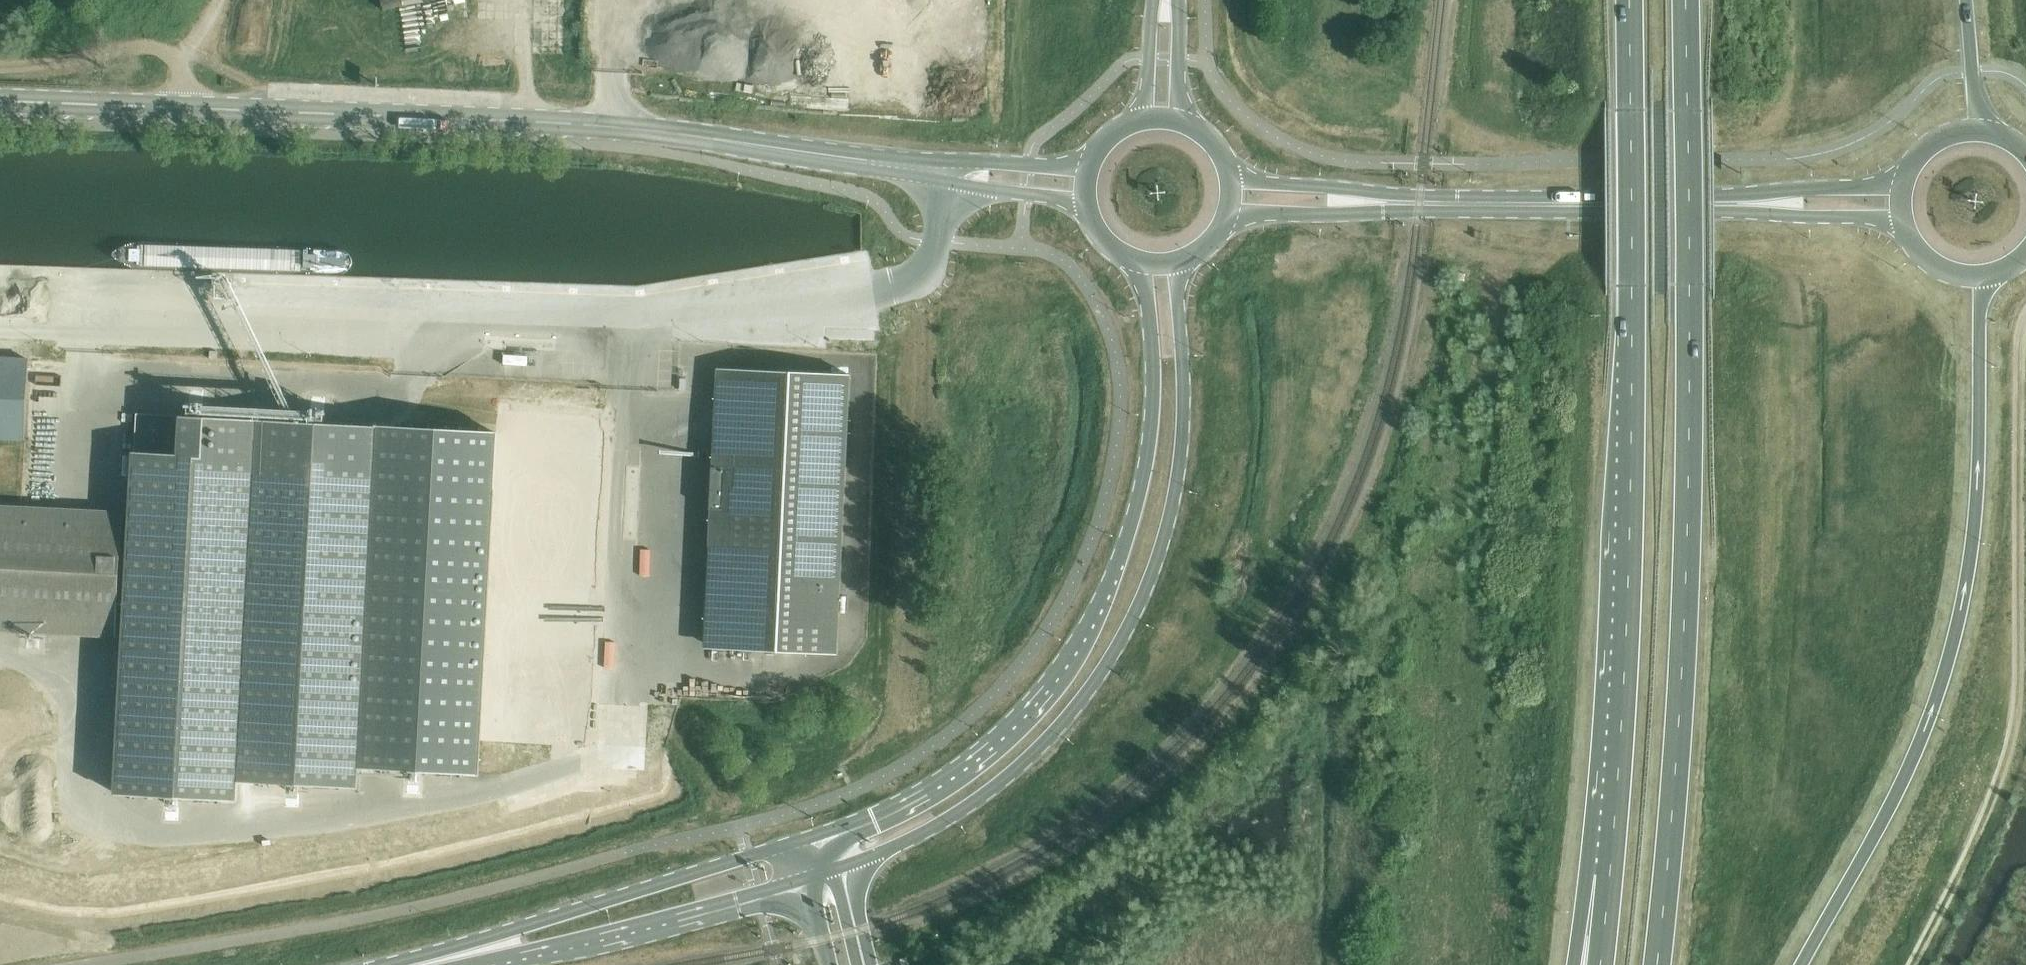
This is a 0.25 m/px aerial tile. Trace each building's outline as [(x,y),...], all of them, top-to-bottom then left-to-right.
[(382,11),(407,6),(408,12),(427,8),(428,15),(445,13),(464,10),(462,0),(380,0),(382,11)] [(508,351),(507,363),(533,364),(533,353),(508,351)] [(25,439),(29,359),(0,358),(0,438),(25,439)] [(850,374),(728,369),(723,467),(711,467),(709,509),(721,510),(715,649),(837,654),(850,374)] [(136,413),(115,793),(237,800),(238,780),(258,420),(136,413)] [(258,420),(238,780),(358,787),(359,766),(377,426),(294,422),(258,420)] [(377,426),(359,766),(483,773),(485,733),(500,433),(377,426)] [(500,433),(485,733),(585,738),(600,438),(500,433)] [(59,464),(62,443),(55,442),(52,463),(59,464)] [(123,512),(0,507),(0,631),(116,636),(123,512)]
